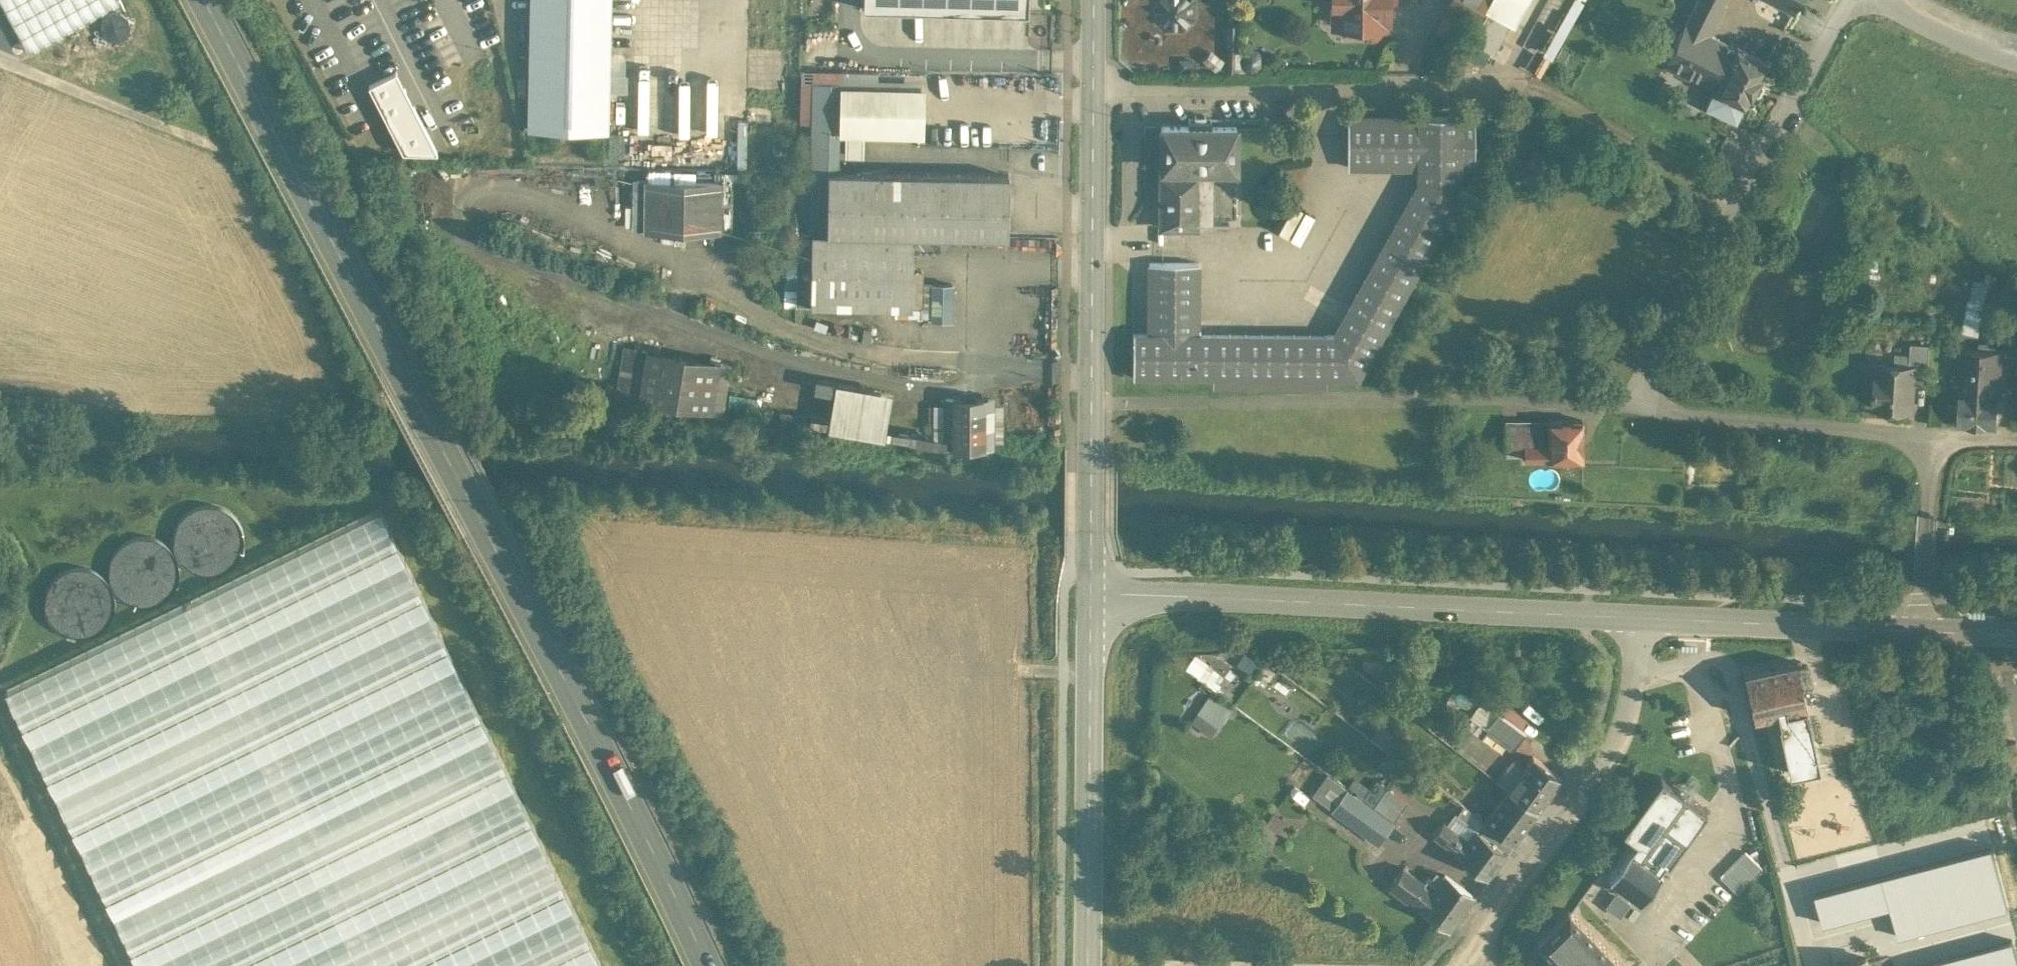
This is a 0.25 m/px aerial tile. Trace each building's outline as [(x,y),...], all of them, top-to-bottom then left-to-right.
[(29,50),(119,0),(1,0),(29,50)] [(527,128),(608,131),(612,0),(530,0),(527,128)] [(864,7),(1028,12),(1028,0),(864,0),(864,7)] [(1152,1),(1152,19),(1165,32),(1183,32),(1196,19),(1197,1),(1196,0),(1153,0),(1152,1)] [(1335,23),(1361,23),(1361,27),(1362,32),(1366,36),(1370,38),(1375,36),(1379,33),(1380,28),(1380,23),(1386,23),(1386,0),(1335,0),(1335,23)] [(1486,6),(1507,16),(1516,0),(1489,0),(1486,6)] [(1686,21),(1708,33),(1725,0),(1697,0),(1686,21)] [(1793,12),(1799,0),(1770,0),(1793,12)] [(1708,33),(1686,21),(1664,65),(1714,89),(1706,105),(1735,119),(1743,103),(1743,104),(1766,61),(1737,46),(1737,47),(1708,33)] [(396,71),(369,84),(403,151),(436,151),(396,71)] [(840,81),(813,80),(811,151),(828,151),(828,171),(838,171),(839,130),(840,85),(840,81)] [(881,86),(840,85),(839,130),(880,131),(881,86)] [(922,87),(881,86),(880,131),(921,132),(922,87)] [(1460,115),(1419,115),(1419,117),(1348,116),(1348,166),(1419,166),(1419,181),(1333,334),(1198,333),(1198,262),(1149,262),(1149,333),(1133,333),(1133,374),(1212,374),(1212,382),(1326,383),(1326,375),(1358,375),(1460,192),(1460,166),(1474,166),(1475,117),(1460,117),(1460,115)] [(1236,125),(1161,125),(1161,167),(1169,167),(1169,175),(1161,175),(1161,226),(1196,226),(1196,221),(1204,221),(1204,176),(1212,176),(1212,168),(1236,168),(1236,125)] [(828,151),(811,151),(809,230),(809,231),(814,232),(827,232),(828,171),(828,151)] [(838,171),(828,171),(827,232),(914,234),(939,234),(1007,236),(1009,175),(924,173),(838,171)] [(637,177),(636,229),(723,231),(725,179),(637,177)] [(809,230),(798,230),(796,303),(812,303),(814,232),(809,231),(809,230)] [(827,232),(814,232),(812,303),(912,305),(913,247),(914,234),(827,232)] [(939,234),(914,234),(913,247),(939,248),(939,234)] [(1981,331),(1985,280),(1969,278),(1964,329),(1981,331)] [(1930,341),(1911,340),(1910,366),(1915,367),(1914,371),(1928,372),(1930,341)] [(2002,348),(1962,346),(1959,404),(1958,415),(1958,422),(1997,424),(1999,392),(2002,348)] [(718,364),(645,353),(636,403),(709,416),(718,364)] [(1910,366),(1900,366),(1900,362),(1880,361),(1879,375),(1877,375),(1875,397),(1877,397),(1877,404),(1912,406),(1914,371),(1915,367),(1910,366)] [(892,393),(833,387),(828,435),(885,441),(892,393)] [(984,399),(950,398),(949,454),(984,456),(984,399)] [(1959,404),(1943,403),(1942,414),(1958,415),(1959,404)] [(1582,457),(1582,418),(1548,418),(1548,423),(1548,444),(1534,444),(1524,444),(1524,457),(1582,457)] [(1524,444),(1534,444),(1534,423),(1506,423),(1506,444),(1524,444)] [(1548,423),(1534,423),(1534,444),(1548,444),(1548,423)] [(237,562),(237,504),(179,504),(179,562),(237,562)] [(377,511),(6,689),(140,965),(601,965),(377,511)] [(114,592),(171,593),(173,537),(115,536),(114,592)] [(59,633),(113,617),(97,564),(43,581),(59,633)] [(1409,647),(1400,659),(1409,666),(1418,654),(1409,647)] [(1796,659),(1744,670),(1753,715),(1777,710),(1805,704),(1806,704),(1796,659)] [(1206,668),(1200,677),(1220,689),(1226,680),(1206,668)] [(1211,694),(1191,720),(1213,738),(1234,712),(1211,694)] [(1470,714),(1486,725),(1497,710),(1481,699),(1470,714)] [(1805,704),(1777,710),(1779,720),(1778,720),(1789,771),(1819,764),(1808,714),(1807,714),(1805,704)] [(1525,730),(1497,710),(1486,725),(1514,745),(1525,730)] [(1456,746),(1483,767),(1499,746),(1471,726),(1456,746)] [(1394,730),(1384,744),(1399,755),(1409,741),(1394,730)] [(2006,742),(2009,753),(2016,751),(2016,739),(2006,742)] [(1496,751),(1485,768),(1496,775),(1507,758),(1496,751)] [(1561,776),(1533,755),(1509,787),(1537,808),(1561,776)] [(1332,808),(1346,789),(1326,774),(1311,793),(1332,808)] [(1661,774),(1622,827),(1636,837),(1630,845),(1658,865),(1664,857),(1667,860),(1706,807),(1661,774)] [(1378,779),(1364,798),(1374,805),(1388,786),(1378,779)] [(1407,800),(1388,786),(1374,805),(1393,820),(1407,800)] [(1537,808),(1509,787),(1485,820),(1512,840),(1537,808)] [(1371,807),(1346,789),(1332,808),(1357,827),(1371,807)] [(1464,805),(1450,824),(1443,819),(1433,833),(1458,852),(1458,853),(1487,874),(1506,849),(1477,828),(1483,819),(1464,805)] [(1392,822),(1371,807),(1357,827),(1378,841),(1392,822)] [(1485,820),(1483,819),(1477,828),(1506,849),(1512,840),(1485,820)] [(1263,826),(1252,843),(1265,850),(1275,833),(1263,826)] [(1658,865),(1630,845),(1629,844),(1608,873),(1640,897),(1662,868),(1658,865)] [(1991,845),(1882,873),(1891,906),(1899,936),(2007,908),(1991,845)] [(1737,859),(1754,876),(1763,867),(1746,850),(1737,859)] [(1728,868),(1746,885),(1754,876),(1737,859),(1728,868)] [(1422,881),(1403,866),(1391,882),(1411,897),(1422,881)] [(1746,885),(1728,868),(1720,876),(1737,893),(1746,885)] [(1473,894),(1445,873),(1438,882),(1428,875),(1424,881),(1422,881),(1411,897),(1422,905),(1421,905),(1450,926),(1473,894)] [(1882,873),(1816,891),(1824,923),(1891,906),(1882,873)] [(1629,902),(1616,892),(1605,905),(1618,916),(1629,902)] [(1568,908),(1536,939),(1550,954),(1545,959),(1552,965),(1623,965),(1624,965),(1568,908)] [(1912,965),(2016,965),(2016,957),(2013,940),(1912,965)] [(1832,965),(1870,965),(1867,955),(1832,965)]
